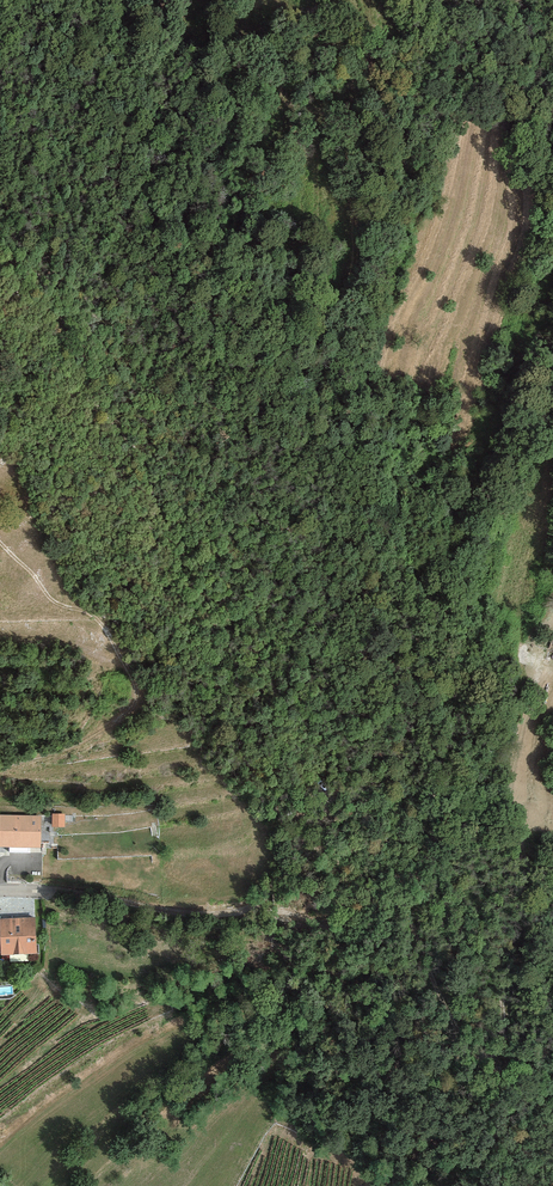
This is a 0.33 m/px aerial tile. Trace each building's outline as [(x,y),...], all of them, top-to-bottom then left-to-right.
[(69,816),(52,815),(51,831),(67,832),(69,816)] [(0,818),(0,849),(40,849),(41,819),(0,818)] [(42,827),(42,840),(50,840),(50,827),(42,827)] [(0,922),(0,958),(36,957),(35,921),(0,922)]
